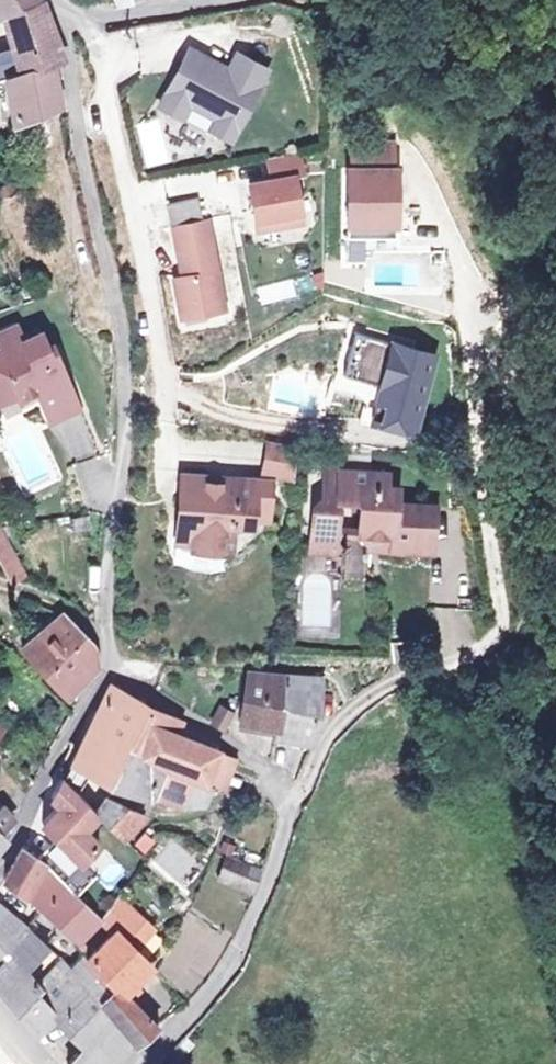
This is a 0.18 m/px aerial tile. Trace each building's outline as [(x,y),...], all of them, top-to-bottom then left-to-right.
[(18,67),(66,58),(45,0),(5,0),(4,7),(18,67)] [(231,64),(191,43),(162,99),(184,111),(192,96),(219,110),(213,122),(233,133),(270,64),(240,48),(231,64)] [(68,74),(66,58),(18,67),(7,69),(10,82),(17,112),(66,104),(60,75),(68,74)] [(10,82),(7,69),(0,70),(0,84),(10,82)] [(395,138),(353,137),(352,161),(349,161),(347,230),(396,231),(398,163),(395,163),(395,138)] [(300,146),(268,151),(272,173),(250,177),(258,223),(303,216),(295,170),(304,168),(300,146)] [(200,192),(168,198),(172,220),(175,220),(183,271),(176,272),(183,311),(225,303),(209,212),(204,213),(200,192)] [(444,245),(431,245),(430,256),(444,256),(444,245)] [(16,327),(12,317),(0,322),(0,334),(16,327)] [(55,350),(48,353),(42,338),(36,324),(18,331),(16,327),(0,334),(0,389),(12,384),(14,389),(31,381),(44,412),(75,399),(55,350)] [(395,337),(355,325),(342,368),(379,380),(370,413),(412,426),(435,349),(412,342),(411,348),(393,342),(395,337)] [(48,336),(42,338),(48,353),(55,350),(48,336)] [(412,342),(395,337),(393,342),(411,348),(412,342)] [(267,434),(267,436),(262,465),(293,470),(293,438),(267,434)] [(399,545),(402,511),(434,513),(435,500),(395,497),(396,487),(384,486),(386,467),(366,465),(367,460),(346,459),(345,464),(324,462),(322,502),(312,501),(309,545),(333,546),(337,491),(356,493),(359,496),(357,526),(368,539),(368,543),(399,545)] [(252,513),(255,474),(224,471),(220,473),(218,478),(206,477),(206,470),(180,468),(176,514),(193,515),(191,536),(191,542),(229,545),(231,518),(251,519),(252,513)] [(267,514),(270,475),(255,474),(252,513),(267,514)] [(399,545),(432,547),(434,513),(402,511),(399,545)] [(176,514),(175,535),(191,536),(193,515),(176,514)] [(0,522),(0,523),(0,556),(10,575),(23,569),(0,522)] [(91,667),(93,663),(95,648),(79,629),(59,608),(22,642),(66,692),(91,667)] [(275,722),(274,730),(313,736),(323,673),(251,666),(241,717),(275,722)] [(160,681),(165,671),(160,668),(155,678),(160,681)] [(105,773),(114,776),(130,742),(128,741),(146,702),(109,681),(69,761),(102,779),(105,773)] [(180,715),(146,702),(128,741),(130,742),(170,761),(158,791),(181,799),(193,772),(202,776),(205,777),(217,746),(200,738),(177,726),(180,715)] [(223,722),(230,708),(222,704),(215,718),(223,722)] [(130,742),(114,776),(158,791),(170,761),(130,742)] [(232,756),(217,746),(205,777),(208,778),(218,783),(232,756)] [(37,853),(74,887),(93,869),(79,854),(97,836),(83,822),(99,808),(62,771),(49,792),(56,800),(39,818),(53,832),(34,851),(37,853)] [(208,778),(205,777),(202,776),(193,772),(181,799),(201,794),(204,785),(208,778)] [(140,809),(105,793),(99,808),(122,831),(140,809)] [(8,815),(11,810),(0,800),(0,824),(8,815)] [(19,891),(37,853),(34,851),(20,837),(0,874),(0,875),(19,891)] [(85,939),(105,917),(99,911),(74,887),(37,853),(19,891),(34,900),(61,919),(85,939)] [(221,870),(251,882),(258,865),(228,853),(221,870)] [(86,953),(116,979),(121,983),(133,972),(146,959),(131,942),(151,920),(118,889),(99,911),(105,917),(109,920),(112,923),(88,951),(86,953)] [(58,1013),(92,979),(62,955),(41,978),(26,964),(46,943),(0,907),(0,986),(35,1025),(53,1008),(58,1013)] [(92,979),(106,990),(116,979),(86,953),(88,951),(85,948),(76,940),(62,955),(92,979)] [(133,972),(121,983),(128,990),(139,978),(133,972)] [(58,1013),(84,1038),(110,1009),(99,998),(106,990),(92,979),(58,1013)] [(84,1038),(76,1047),(97,1063),(105,1063),(112,1057),(110,1054),(156,1018),(128,990),(121,983),(116,979),(106,990),(99,998),(110,1009),(84,1038)] [(76,1047),(65,1057),(74,1063),(97,1063),(76,1047)]
